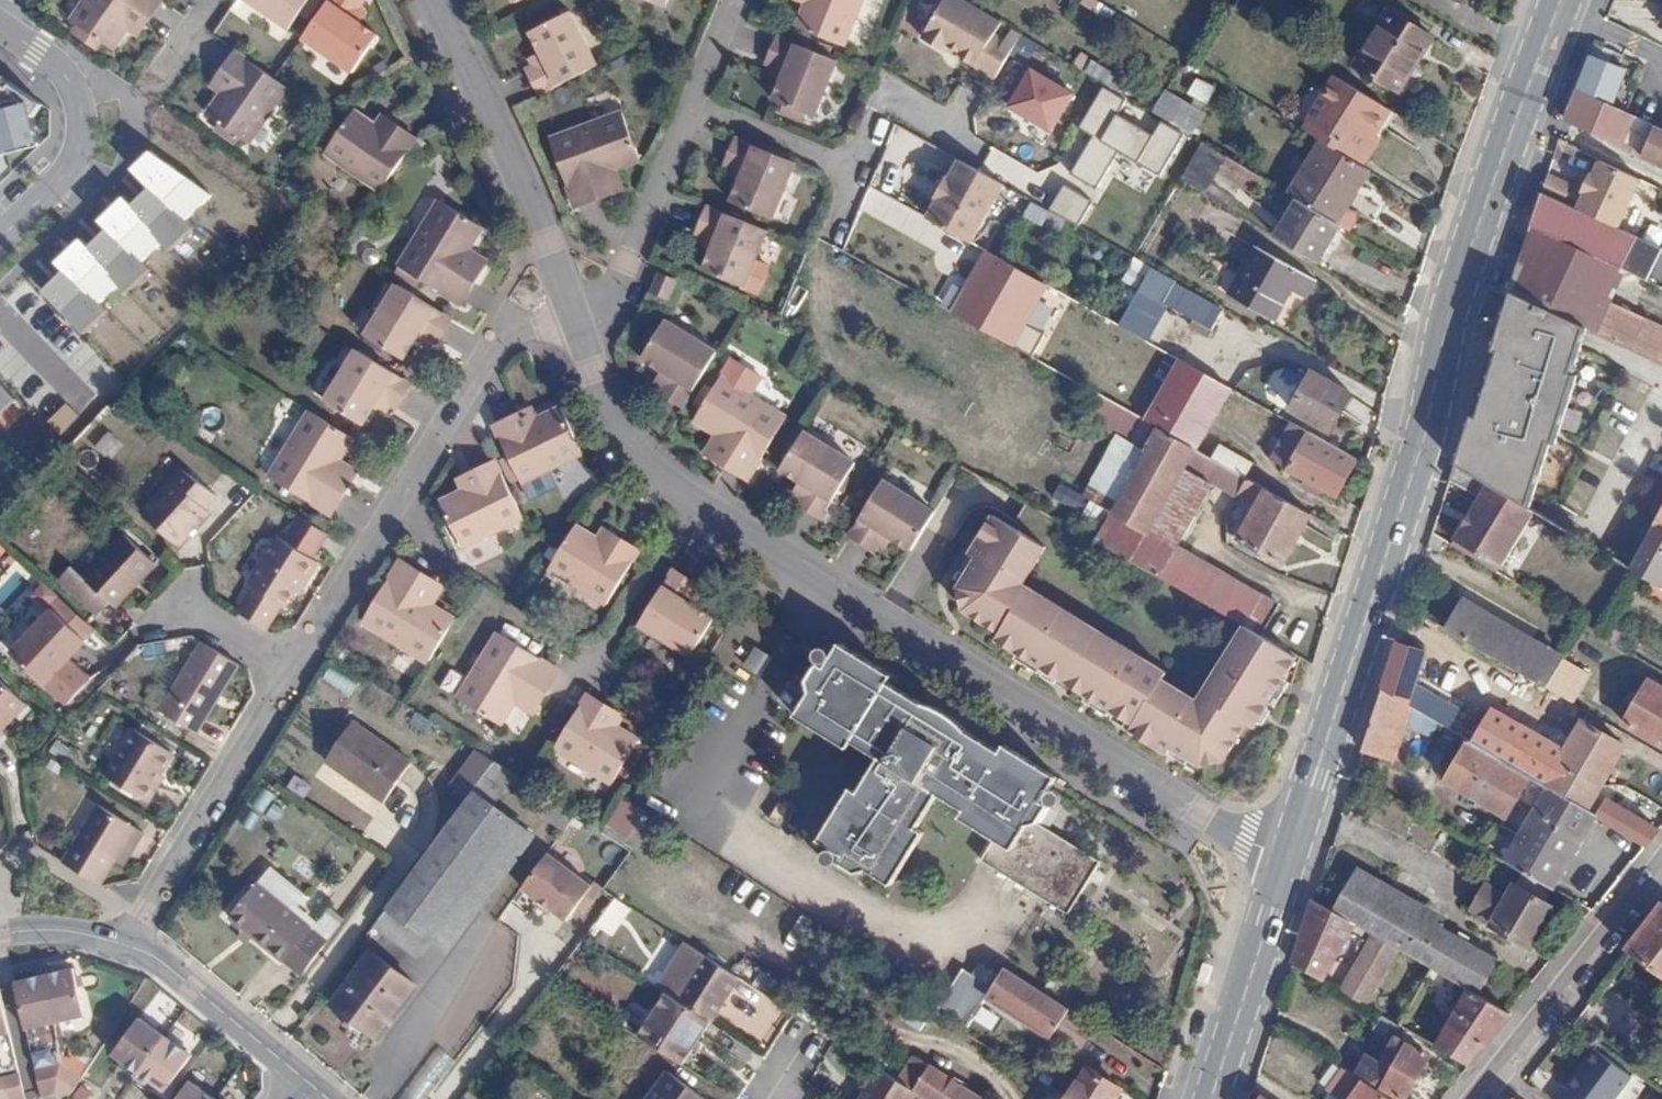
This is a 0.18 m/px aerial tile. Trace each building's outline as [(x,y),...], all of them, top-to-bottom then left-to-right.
[(77,15),(71,22),(93,40),(99,32),(107,38),(128,10),(137,16),(150,0),(75,0),(68,9),(77,15)] [(285,21),(300,0),(255,0),(285,21)] [(297,31),(347,65),(374,27),(346,7),(351,0),(318,0),(297,31)] [(604,55),(576,0),(572,0),(537,19),(552,48),(532,59),(546,85),(604,55)] [(865,0),(810,0),(800,24),(845,44),(865,0)] [(925,39),(995,80),(1022,33),(962,0),(947,0),(925,39)] [(1387,88),(1424,36),(1385,8),(1348,60),(1387,88)] [(837,60),(779,36),(769,60),(787,69),(775,94),(815,113),(837,60)] [(245,137),(282,81),(232,47),(216,70),(226,78),(203,107),(245,137)] [(1590,57),(1574,91),(1613,110),(1629,75),(1590,57)] [(1086,73),(1109,83),(1114,71),(1091,62),(1086,73)] [(44,138),(42,97),(0,68),(0,183),(44,138)] [(1056,135),(1076,91),(1026,69),(1007,114),(1056,135)] [(1337,76),(1306,124),(1366,162),(1378,142),(1372,138),(1389,109),(1337,76)] [(1196,78),(1187,95),(1207,105),(1216,88),(1196,78)] [(1128,103),(1096,85),(1077,127),(1088,135),(1072,170),(1095,186),(1115,155),(1158,175),(1179,135),(1162,123),(1155,135),(1123,119),(1128,103)] [(1164,91),(1152,114),(1194,135),(1206,111),(1164,91)] [(1613,110),(1574,91),(1565,121),(1641,160),(1653,130),(1613,110)] [(346,107),(317,149),(374,188),(410,136),(384,118),(378,127),(346,107)] [(634,157),(620,110),(548,133),(571,203),(607,190),(599,169),(634,157)] [(1653,130),(1641,160),(1661,170),(1661,134),(1653,130)] [(791,160),(730,135),(721,160),(738,168),(726,196),(769,214),(791,160)] [(1315,144),(1284,197),(1296,204),(1338,231),(1345,235),(1349,229),(1348,219),(1339,214),(1362,173),(1315,144)] [(1182,183),(1209,194),(1214,181),(1259,198),(1268,174),(1197,146),(1182,183)] [(959,163),(947,186),(942,183),(933,200),(937,203),(928,218),(971,242),(1002,188),(959,163)] [(1551,174),(1544,193),(1624,232),(1647,185),(1605,165),(1598,178),(1595,177),(1588,192),(1551,174)] [(1050,210),(1078,225),(1091,201),(1064,186),(1050,210)] [(436,192),(395,259),(458,298),(478,265),(458,252),(477,218),(436,192)] [(1544,193),(1532,231),(1620,273),(1637,237),(1624,232),(1544,193)] [(1043,224),(1050,210),(1031,202),(1025,217),(1043,224)] [(762,227),(703,203),(693,228),(708,235),(697,264),(739,282),(762,227)] [(1338,231),(1296,204),(1272,244),(1315,270),(1338,231)] [(1532,231),(1512,294),(1587,330),(1645,358),(1659,329),(1606,304),(1620,273),(1532,231)] [(1317,290),(1256,251),(1227,301),(1273,328),(1292,298),(1307,308),(1317,290)] [(1049,292),(988,255),(953,313),(1014,350),(1049,292)] [(1194,294),(1153,271),(1123,326),(1152,342),(1170,308),(1183,315),(1194,294)] [(658,273),(649,294),(668,302),(677,281),(658,273)] [(449,313),(392,278),(358,332),(399,356),(417,329),(433,338),(449,313)] [(1223,312),(1194,294),(1183,315),(1213,330),(1223,312)] [(1512,294),(1484,379),(1561,421),(1575,378),(1570,376),(1587,330),(1512,294)] [(713,350),(662,317),(639,353),(664,370),(652,388),(678,405),(713,350)] [(407,378),(351,344),(320,395),(360,419),(378,393),(393,403),(407,378)] [(1178,360),(1144,419),(1196,449),(1230,390),(1178,360)] [(1312,373),(1291,410),(1332,432),(1352,396),(1312,373)] [(782,416),(716,375),(692,416),(724,437),(711,459),(743,479),(782,416)] [(1484,379),(1455,465),(1526,508),(1548,443),(1553,445),(1561,421),(1484,379)] [(1124,440),(1138,418),(1100,394),(1086,415),(1124,440)] [(349,434),(304,404),(264,468),(326,508),(347,477),(329,465),(349,434)] [(497,423),(523,477),(585,450),(563,405),(532,418),(528,409),(497,423)] [(1296,427),(1277,416),(1270,430),(1289,441),(1296,427)] [(1250,628),(1264,636),(1279,606),(1178,549),(1223,465),(1196,449),(1144,419),(1080,532),(1250,628)] [(853,463),(801,432),(779,466),(808,485),(796,501),(819,517),(853,463)] [(1357,461),(1309,434),(1288,471),(1335,498),(1357,461)] [(442,493),(465,538),(524,511),(498,453),(471,467),(475,477),(442,493)] [(181,464),(136,508),(172,544),(207,510),(200,503),(210,492),(181,464)] [(1449,482),(1480,498),(1523,517),(1526,508),(1455,465),(1449,482)] [(930,508),(878,477),(845,532),(868,547),(881,528),(907,544),(930,508)] [(1270,491),(1241,540),(1286,566),(1315,517),(1270,491)] [(1467,519),(1454,541),(1499,569),(1530,520),(1523,517),(1480,498),(1467,519)] [(247,574),(229,600),(257,619),(285,577),(292,581),(311,551),(305,547),(320,526),(293,507),(277,530),(271,527),(242,570),(247,574)] [(578,516),(549,560),(606,596),(640,543),(616,527),(609,537),(578,516)] [(1299,656),(1264,636),(1250,628),(1203,703),(1167,680),(1170,676),(1023,584),(1044,551),(993,520),(968,559),(975,564),(958,588),(965,613),(999,635),(995,641),(1133,726),(1130,732),(1169,756),(1174,749),(1201,767),(1225,761),(1247,725),(1255,729),(1277,692),(1299,656)] [(1660,524),(1636,575),(1661,591),(1661,526),(1660,524)] [(119,534),(79,577),(66,568),(54,582),(92,615),(104,601),(111,607),(151,564),(119,534)] [(473,559),(500,555),(498,540),(471,544),(473,559)] [(396,559),(356,620),(419,660),(446,619),(415,597),(427,579),(396,559)] [(673,561),(640,614),(694,647),(714,614),(687,595),(697,577),(673,561)] [(47,607),(7,650),(66,707),(82,691),(56,666),(81,639),(47,607)] [(1476,610),(1459,638),(1551,696),(1569,667),(1476,610)] [(497,623),(455,686),(490,709),(513,679),(532,690),(553,659),(497,623)] [(238,659),(200,636),(166,691),(204,714),(238,659)] [(1398,642),(1381,692),(1408,708),(1425,653),(1398,642)] [(890,679),(839,646),(823,671),(816,666),(806,681),(811,696),(795,719),(847,753),(852,746),(877,763),(858,794),(852,792),(820,842),(840,856),(840,865),(858,877),(869,873),(893,889),(925,836),(919,831),(939,799),(962,814),(959,818),(996,841),(983,863),(1069,917),(1101,865),(1040,823),(1050,806),(1044,803),(1057,780),(1006,747),(1000,754),(968,735),(963,728),(955,720),(943,713),(931,708),(922,706),(887,684),(890,679)] [(22,705),(0,685),(0,728),(22,705)] [(1624,730),(1661,754),(1661,698),(1649,690),(1624,730)] [(1381,692),(1361,753),(1394,764),(1410,709),(1408,708),(1381,692)] [(581,695),(547,746),(602,784),(630,742),(598,721),(605,711),(581,695)] [(408,757),(351,711),(321,749),(378,794),(408,757)] [(1528,781),(1542,788),(1556,764),(1599,790),(1622,750),(1580,724),(1564,753),(1494,712),(1472,746),(1528,781)] [(174,751),(132,726),(105,773),(146,797),(174,751)] [(1515,804),(1528,781),(1472,746),(1469,744),(1447,782),(1507,817),(1515,804)] [(484,779),(491,759),(470,751),(463,771),(484,779)] [(1542,788),(1585,814),(1599,790),(1556,764),(1542,788)] [(1505,862),(1522,872),(1551,888),(1594,820),(1585,814),(1542,788),(1528,781),(1515,804),(1533,815),(1505,862)] [(534,838),(475,796),(380,932),(417,958),(430,949),(448,961),(534,838)] [(1594,820),(1645,851),(1661,832),(1661,831),(1607,799),(1594,820)] [(99,802),(64,857),(107,884),(141,829),(99,802)] [(623,804),(608,825),(630,840),(644,818),(623,804)] [(582,882),(538,851),(514,886),(558,916),(582,882)] [(1464,987),(1479,995),(1499,960),(1410,911),(1417,902),(1359,870),(1334,914),(1353,924),(1372,936),(1398,950),(1464,987)] [(1551,888),(1522,872),(1508,898),(1490,888),(1475,914),(1492,924),(1492,927),(1531,949),(1553,910),(1544,905),(1554,890),(1551,888)] [(254,881),(224,914),(297,978),(322,941),(254,881)] [(1353,924),(1334,914),(1312,902),(1292,966),(1324,984),(1353,924)] [(1628,954),(1661,980),(1661,909),(1628,954)] [(1366,1006),(1398,950),(1372,936),(1338,990),(1366,1006)] [(686,944),(656,984),(674,996),(709,1019),(739,978),(686,944)] [(364,951),(327,1004),(373,1036),(411,981),(364,951)] [(55,970),(41,973),(51,1022),(80,1015),(69,966),(55,970)] [(990,992),(993,987),(964,968),(936,1010),(965,1031),(990,992)] [(1066,1006),(1006,968),(993,987),(990,992),(1040,1025),(1049,1012),(1059,1016),(1066,1006)] [(51,1022),(41,973),(11,979),(21,1028),(51,1022)] [(1464,987),(1433,1047),(1467,1069),(1510,1016),(1479,995),(1464,987)] [(679,1061),(709,1019),(674,996),(645,1039),(679,1061)] [(1070,1008),(1056,1032),(1082,1046),(1095,1022),(1070,1008)] [(117,1069),(130,1078),(161,1034),(134,1016),(110,1050),(124,1060),(117,1069)] [(187,1053),(161,1034),(130,1078),(141,1085),(147,1077),(163,1087),(187,1053)] [(1355,1070),(1398,1098),(1402,1098),(1429,1058),(1396,1036),(1378,1062),(1366,1054),(1355,1070)] [(898,1081),(912,1091),(925,1098),(979,1098),(914,1056),(898,1081)] [(1584,1098),(1635,1098),(1644,1086),(1610,1062),(1584,1098)] [(38,1096),(50,1093),(56,1063),(32,1068),(38,1096)] [(56,1063),(50,1093),(58,1098),(61,1098),(77,1075),(56,1063)] [(1324,1063),(1319,1071),(1340,1084),(1332,1098),(1381,1098),(1324,1063)] [(861,1098),(907,1098),(912,1091),(898,1081),(877,1067),(864,1087),(867,1090),(861,1098)] [(0,1073),(0,1086),(8,1098),(21,1098),(15,1070),(0,1073)] [(1070,1098),(1102,1098),(1111,1084),(1089,1070),(1070,1098)] [(664,1073),(646,1098),(698,1098),(699,1098),(664,1073)] [(213,1098),(184,1078),(168,1098),(212,1098),(213,1098)]
